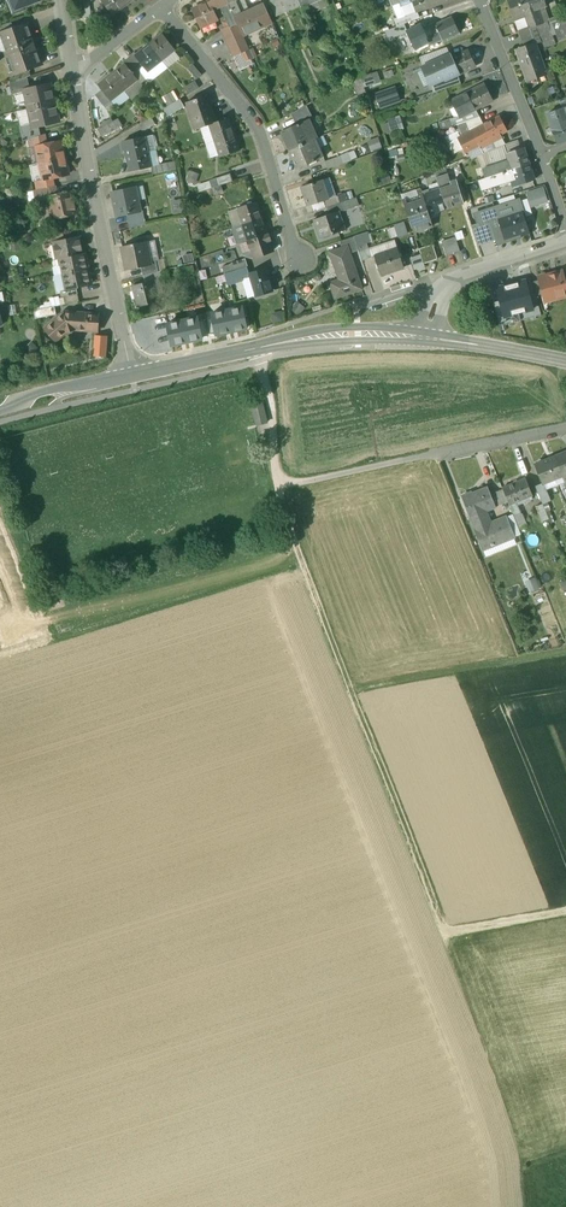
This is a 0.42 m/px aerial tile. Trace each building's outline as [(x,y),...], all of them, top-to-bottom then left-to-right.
[(8,0),(13,14),(25,9),(24,6),(39,0),(10,0),(8,0)] [(114,16),(127,5),(123,0),(101,0),(114,16)] [(209,2),(213,11),(222,7),(229,4),(227,0),(208,0),(209,2)] [(242,14),(236,0),(229,4),(235,18),(242,15),(242,14)] [(268,2),(276,17),(298,7),(295,2),(298,1),(298,0),(273,0),(268,2)] [(298,1),(302,9),(308,6),(312,14),(329,6),(326,0),(298,0),(298,1)] [(445,1),(445,0),(390,0),(393,7),(399,5),(400,8),(413,4),(416,12),(417,11),(445,1)] [(515,17),(524,14),(531,11),(527,0),(509,0),(515,17)] [(531,11),(539,9),(547,6),(545,0),(527,0),(531,11)] [(209,2),(193,9),(201,27),(217,20),(213,11),(209,2)] [(90,3),(82,4),(84,19),(92,18),(90,3)] [(235,18),(229,4),(222,7),(228,20),(228,21),(235,18)] [(264,4),(242,14),(242,15),(235,18),(237,23),(238,24),(243,36),(272,22),(264,4)] [(539,9),(531,11),(537,26),(544,24),(544,23),(539,9)] [(108,10),(98,18),(102,24),(112,16),(108,10)] [(416,12),(394,19),(397,27),(420,18),(417,11),(416,12)] [(531,11),(524,14),(525,18),(529,28),(529,29),(535,27),(537,26),(531,11)] [(443,40),(459,32),(452,17),(420,32),(418,26),(407,31),(416,50),(428,45),(425,38),(427,37),(438,31),(442,40),(443,40)] [(235,18),(228,21),(228,20),(224,22),(226,28),(237,23),(235,18)] [(525,18),(516,21),(520,32),(529,28),(525,18)] [(408,30),(419,25),(417,20),(405,24),(408,30)] [(0,26),(0,33),(0,34),(14,29),(11,22),(0,26)] [(548,22),(544,23),(544,24),(537,26),(540,37),(552,33),(548,22)] [(226,28),(222,30),(228,44),(244,37),(243,36),(238,24),(237,23),(226,28)] [(0,34),(0,40),(1,43),(2,43),(6,54),(34,44),(27,24),(14,29),(0,34)] [(407,31),(404,24),(385,31),(389,42),(396,39),(395,36),(407,31)] [(535,27),(529,29),(529,28),(520,32),(522,39),(537,33),(535,27)] [(438,31),(427,37),(431,46),(442,40),(438,31)] [(537,33),(522,39),(525,47),(535,44),(540,42),(537,33)] [(163,34),(149,44),(162,61),(176,50),(163,34)] [(244,37),(228,44),(234,57),(250,50),(244,37)] [(34,44),(6,54),(10,65),(9,66),(11,71),(12,72),(13,74),(28,69),(42,64),(34,44)] [(149,44),(136,55),(149,72),(162,61),(149,44)] [(525,47),(517,50),(528,81),(547,74),(535,44),(525,47)] [(458,75),(475,67),(468,51),(452,58),(450,55),(422,67),(431,85),(444,79),(445,81),(458,75)] [(187,67),(196,77),(201,73),(192,63),(187,67)] [(126,64),(112,75),(125,91),(138,80),(126,64)] [(28,69),(14,74),(17,81),(27,77),(31,76),(28,69)] [(376,71),(362,78),(366,86),(380,80),(376,71)] [(112,75),(99,85),(112,102),(125,91),(112,75)] [(431,85),(434,92),(461,83),(458,75),(445,81),(444,79),(431,85)] [(17,81),(11,83),(13,93),(25,90),(29,89),(27,77),(17,81)] [(51,84),(39,87),(37,86),(33,87),(31,89),(29,89),(25,90),(29,109),(55,103),(51,84)] [(484,85),(467,93),(451,101),(459,116),(475,108),(475,109),(476,109),(492,101),(484,85)] [(395,86),(373,90),(377,107),(399,103),(395,86)] [(102,90),(96,95),(107,109),(113,105),(102,90)] [(208,95),(187,102),(196,129),(209,124),(217,122),(208,95)] [(177,98),(161,108),(166,116),(182,106),(177,98)] [(55,103),(29,109),(33,127),(38,126),(40,126),(42,127),(46,126),(47,124),(59,121),(55,103)] [(307,105),(291,114),(297,125),(308,120),(313,118),(307,105)] [(475,108),(459,116),(439,123),(441,129),(452,126),(453,126),(457,125),(467,121),(480,117),(476,109),(475,109),(475,108)] [(549,114),(553,126),(565,122),(565,113),(564,108),(549,114)] [(399,114),(385,119),(389,130),(403,126),(399,114)] [(483,124),(483,125),(491,140),(500,135),(507,131),(499,116),(483,124)] [(151,117),(139,125),(143,131),(155,125),(151,117)] [(480,117),(467,121),(472,131),(483,125),(483,124),(480,117)] [(217,122),(209,124),(215,141),(235,134),(230,118),(217,122)] [(100,130),(103,136),(104,136),(121,126),(118,120),(111,123),(109,120),(101,125),(103,128),(100,130)] [(297,125),(282,131),(290,150),(316,139),(308,120),(297,125)] [(467,121),(457,125),(462,135),(463,135),(472,131),(467,121)] [(553,126),(559,143),(565,141),(565,122),(553,126)] [(472,131),(463,135),(462,135),(458,137),(464,149),(477,142),(479,146),(491,140),(483,125),(472,131)] [(33,127),(22,130),(24,141),(29,140),(40,136),(38,126),(33,127)] [(40,136),(29,140),(30,148),(36,147),(47,144),(45,134),(40,136)] [(235,134),(215,141),(220,157),(241,151),(235,134)] [(491,140),(479,146),(483,153),(505,144),(500,135),(491,140)] [(144,137),(125,142),(128,156),(147,152),(144,137)] [(366,141),(370,151),(381,147),(377,137),(366,141)] [(316,139),(290,150),(298,169),(324,158),(316,139)] [(47,144),(36,147),(40,163),(66,158),(62,141),(47,144)] [(324,161),(327,169),(363,154),(359,146),(324,161)] [(524,148),(507,154),(509,162),(512,169),(530,164),(524,148)] [(147,152),(128,156),(131,172),(151,168),(147,152)] [(66,158),(40,163),(43,180),(52,178),(69,174),(66,158)] [(174,162),(152,167),(153,174),(176,170),(174,162)] [(509,162),(483,170),(485,178),(512,169),(509,162)] [(530,164),(512,169),(517,186),(535,180),(530,164)] [(485,178),(478,180),(482,190),(511,180),(513,187),(517,186),(512,169),(485,178)] [(189,170),(185,179),(194,183),(198,174),(189,170)] [(220,184),(231,181),(228,173),(196,183),(198,191),(212,187),(214,191),(222,189),(220,184)] [(43,180),(36,181),(38,190),(54,186),(52,178),(43,180)] [(322,181),(302,187),(309,207),(324,202),(329,200),(322,181)] [(458,183),(440,189),(446,208),(465,202),(458,183)] [(38,190),(34,190),(36,200),(48,198),(48,197),(57,195),(55,186),(54,186),(38,190)] [(134,188),(112,192),(117,216),(140,211),(138,201),(137,201),(134,188)] [(440,189),(423,194),(429,214),(446,208),(440,189)] [(548,201),(544,189),(531,193),(535,205),(548,201)] [(497,191),(483,195),(487,206),(497,203),(500,202),(497,191)] [(57,195),(48,197),(48,198),(52,218),(77,213),(73,192),(57,195)] [(346,194),(329,200),(324,202),(326,208),(341,203),(348,200),(346,194)] [(419,196),(403,201),(414,232),(430,227),(419,196)] [(520,198),(473,213),(477,225),(489,221),(495,240),(497,244),(506,241),(498,217),(501,216),(522,210),(524,209),(520,198)] [(257,202),(237,208),(243,225),(263,218),(257,202)] [(341,203),(326,208),(329,215),(339,212),(340,212),(344,211),(341,203)] [(501,216),(498,217),(506,241),(529,233),(522,210),(501,216)] [(329,215),(314,221),(320,239),(346,231),(340,212),(339,212),(329,215)] [(263,218),(243,225),(248,241),(268,234),(263,218)] [(495,240),(489,221),(477,225),(472,226),(478,246),(495,240)] [(63,233),(49,236),(51,243),(54,243),(65,240),(63,233)] [(268,234),(248,241),(254,257),(274,250),(268,234)] [(65,240),(54,243),(57,259),(59,259),(83,254),(80,237),(65,240)] [(354,237),(341,241),(343,248),(349,246),(351,253),(359,251),(358,247),(354,237)] [(456,237),(442,241),(447,256),(460,252),(456,237)] [(156,239),(147,241),(153,260),(161,258),(156,239)] [(153,260),(147,241),(122,248),(128,271),(143,267),(153,264),(153,260)] [(248,241),(236,245),(240,256),(243,255),(252,258),(254,257),(248,241)] [(367,244),(358,247),(359,251),(362,261),(372,258),(367,244)] [(433,244),(419,249),(421,254),(424,263),(438,259),(433,244)] [(343,248),(331,252),(340,279),(331,283),(336,298),(363,288),(351,253),(349,246),(343,248)] [(397,248),(375,256),(381,275),(404,268),(397,248)] [(83,254),(59,259),(63,274),(88,269),(85,253),(83,254)] [(421,254),(411,258),(415,269),(425,266),(424,263),(421,254)] [(245,260),(231,264),(233,271),(247,267),(245,260)] [(143,267),(145,274),(163,270),(161,262),(153,264),(143,267)] [(231,264),(222,267),(225,274),(233,271),(231,264)] [(51,266),(56,291),(63,290),(58,265),(51,266)] [(193,267),(179,270),(181,276),(194,272),(193,267)] [(222,267),(211,270),(214,278),(225,274),(222,267)] [(247,267),(233,271),(235,278),(249,274),(247,267)] [(88,269),(63,274),(66,289),(77,287),(92,284),(88,269)] [(267,269),(249,274),(256,296),(272,291),(268,278),(269,278),(267,269)] [(145,274),(147,283),(154,281),(165,278),(163,270),(145,274)] [(233,271),(225,274),(227,281),(235,278),(233,271)] [(548,277),(545,275),(542,276),(540,280),(543,294),(546,302),(565,297),(565,286),(562,271),(550,274),(548,277)] [(540,280),(533,282),(537,296),(543,294),(540,280)] [(147,283),(133,286),(138,307),(159,301),(154,281),(147,283)] [(519,313),(533,310),(531,304),(526,284),(525,281),(511,285),(519,313)] [(533,282),(526,284),(531,304),(539,302),(537,296),(533,282)] [(506,317),(519,313),(511,285),(497,288),(501,301),(505,317),(506,317)] [(66,289),(60,291),(62,298),(64,297),(78,294),(77,287),(66,289)] [(78,294),(64,297),(65,304),(79,301),(78,294)] [(505,317),(501,301),(494,303),(499,323),(507,321),(506,317),(505,317)] [(55,306),(34,311),(36,319),(57,315),(55,306)] [(232,332),(247,329),(243,307),(228,310),(232,332)] [(216,335),(232,332),(228,310),(212,313),(213,318),(216,333),(216,335)] [(99,315),(64,312),(45,329),(56,341),(66,332),(75,330),(98,331),(99,315)] [(197,317),(182,321),(187,342),(202,339),(202,337),(199,322),(197,317)] [(213,318),(207,319),(210,334),(216,333),(213,318)] [(182,321),(167,324),(172,345),(187,342),(182,321)] [(199,322),(202,337),(207,336),(204,321),(199,322)] [(106,338),(96,337),(95,354),(105,355),(106,338)] [(263,402),(251,405),(256,425),(268,422),(263,402)] [(555,457),(560,470),(561,470),(565,481),(565,452),(555,457)] [(555,457),(535,465),(542,483),(562,475),(560,470),(555,457)] [(526,478),(502,488),(503,489),(508,502),(510,506),(523,500),(524,504),(533,500),(531,497),(533,496),(526,478)] [(488,488),(472,495),(471,493),(462,497),(467,509),(471,508),(474,516),(486,511),(496,507),(491,494),(488,488)] [(503,489),(495,492),(501,505),(508,502),(503,489)] [(501,505),(495,492),(491,494),(496,507),(501,505)] [(543,505),(537,507),(543,522),(549,519),(543,505)] [(486,511),(474,516),(471,508),(467,509),(482,547),(490,543),(491,546),(514,537),(506,517),(491,523),(486,511)] [(522,514),(514,517),(519,530),(527,527),(522,514)] [(534,576),(524,580),(528,592),(539,588),(534,576)]
